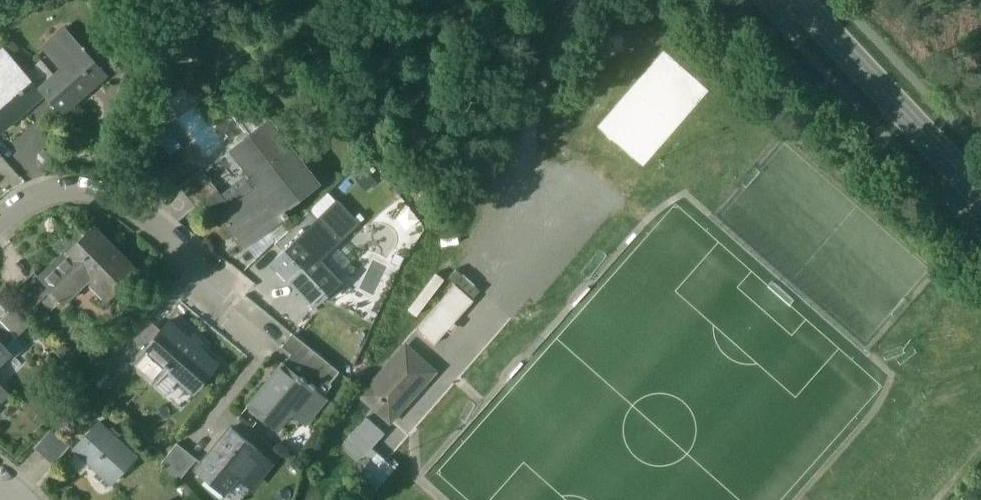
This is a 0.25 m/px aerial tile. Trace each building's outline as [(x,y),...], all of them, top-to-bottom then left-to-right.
[(84,49),(66,28),(48,44),(67,65),(39,89),(41,92),(61,114),(62,115),(90,90),(87,87),(105,72),(100,67),(84,49)] [(109,59),(93,41),(84,49),(100,67),(109,59)] [(3,48),(0,50),(0,80),(3,84),(0,86),(0,133),(27,109),(25,106),(41,92),(39,89),(3,48)] [(233,91),(220,101),(245,133),(246,131),(234,115),(245,107),(233,91)] [(245,107),(234,115),(246,131),(249,134),(269,119),(254,100),(245,107)] [(267,192),(299,168),(304,164),(270,119),(269,119),(249,134),(248,135),(252,140),(232,154),(248,175),(252,173),(267,192)] [(299,168),(267,192),(247,207),(241,198),(216,217),(229,235),(234,231),(246,247),(288,215),(285,211),(315,188),(299,168)] [(202,170),(180,187),(196,207),(217,190),(202,170)] [(336,202),(318,219),(333,235),(351,218),(336,202)] [(309,211),(274,243),(283,252),(317,220),(309,211)] [(283,252),(275,259),(290,276),(288,278),(314,306),(339,282),(314,256),(335,237),(333,235),(318,219),(317,220),(283,252)] [(134,272),(94,230),(85,239),(125,280),(134,272)] [(40,276),(39,277),(51,290),(63,303),(89,278),(108,297),(125,280),(85,239),(69,254),(66,251),(40,276)] [(35,271),(14,291),(32,309),(51,290),(39,277),(40,276),(35,271)] [(455,285),(416,329),(434,345),(473,301),(455,285)] [(148,319),(118,352),(131,363),(161,330),(148,319)] [(0,321),(0,341),(6,348),(17,337),(1,320),(0,321)] [(216,365),(168,322),(161,330),(131,363),(153,383),(166,368),(193,392),(216,365)] [(11,353),(6,348),(0,341),(0,363),(11,353)] [(405,350),(362,399),(390,423),(432,374),(405,350)] [(331,385),(291,353),(283,363),(323,395),(331,385)] [(323,395),(283,363),(282,365),(283,366),(269,383),(268,382),(248,406),(276,429),(293,408),(307,418),(325,396),(323,395)] [(366,419),(340,448),(358,464),(384,434),(366,419)] [(135,458),(98,423),(74,449),(111,484),(135,458)] [(51,428),(34,447),(53,465),(69,446),(51,428)] [(273,462),(232,429),(217,448),(216,447),(196,471),(224,494),(241,473),(255,484),(273,462)] [(177,443),(161,463),(178,481),(196,458),(177,443)]
